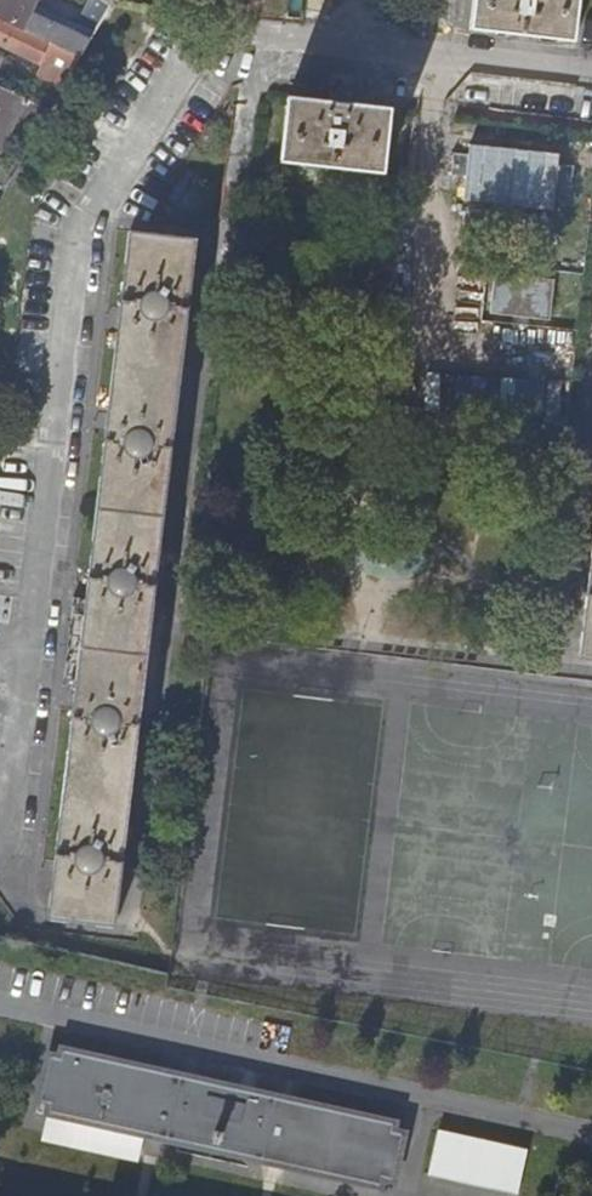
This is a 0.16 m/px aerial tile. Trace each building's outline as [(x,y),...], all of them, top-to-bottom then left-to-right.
[(80,60),(90,43),(69,34),(30,15),(37,0),(0,0),(0,20),(80,60)] [(96,31),(111,6),(105,3),(98,0),(92,0),(81,23),(96,31)] [(571,42),(574,42),(575,35),(579,0),(474,0),(471,30),(571,42)] [(51,112),(80,60),(0,20),(0,46),(42,66),(45,60),(53,64),(44,81),(0,60),(0,88),(51,112)] [(69,34),(90,43),(93,38),(72,28),(69,34)] [(44,123),(51,112),(0,88),(0,155),(19,115),(43,126),(44,123)] [(288,97),(282,162),(385,174),(392,109),(288,97)] [(130,232),(49,917),(115,925),(196,240),(130,232)] [(555,278),(494,271),(489,311),(548,319),(555,278)] [(580,658),(591,660),(591,555),(580,658)] [(50,1056),(40,1104),(49,1106),(47,1116),(50,1117),(50,1116),(96,1126),(96,1127),(98,1128),(98,1126),(142,1136),(142,1137),(145,1138),(145,1137),(167,1142),(167,1143),(169,1144),(169,1142),(214,1152),(214,1154),(216,1154),(216,1152),(261,1162),(261,1164),(263,1164),(264,1163),(285,1168),(284,1169),(287,1170),(287,1168),(333,1178),(332,1179),(334,1180),(335,1179),(379,1188),(379,1190),(382,1190),(384,1181),(394,1183),(405,1136),(394,1133),(397,1123),(394,1122),(394,1124),(349,1114),(349,1112),(347,1112),(347,1113),(302,1104),(302,1102),(300,1102),(299,1103),(278,1098),(278,1097),(275,1097),(275,1098),(230,1088),(230,1087),(228,1086),(228,1087),(183,1078),(183,1076),(181,1076),(181,1077),(159,1072),(159,1071),(157,1070),(157,1072),(112,1062),(112,1060),(110,1060),(109,1061),(64,1052),(65,1050),(62,1049),(60,1058),(50,1056)] [(428,1178),(505,1195),(518,1195),(527,1156),(439,1134),(428,1178)]
